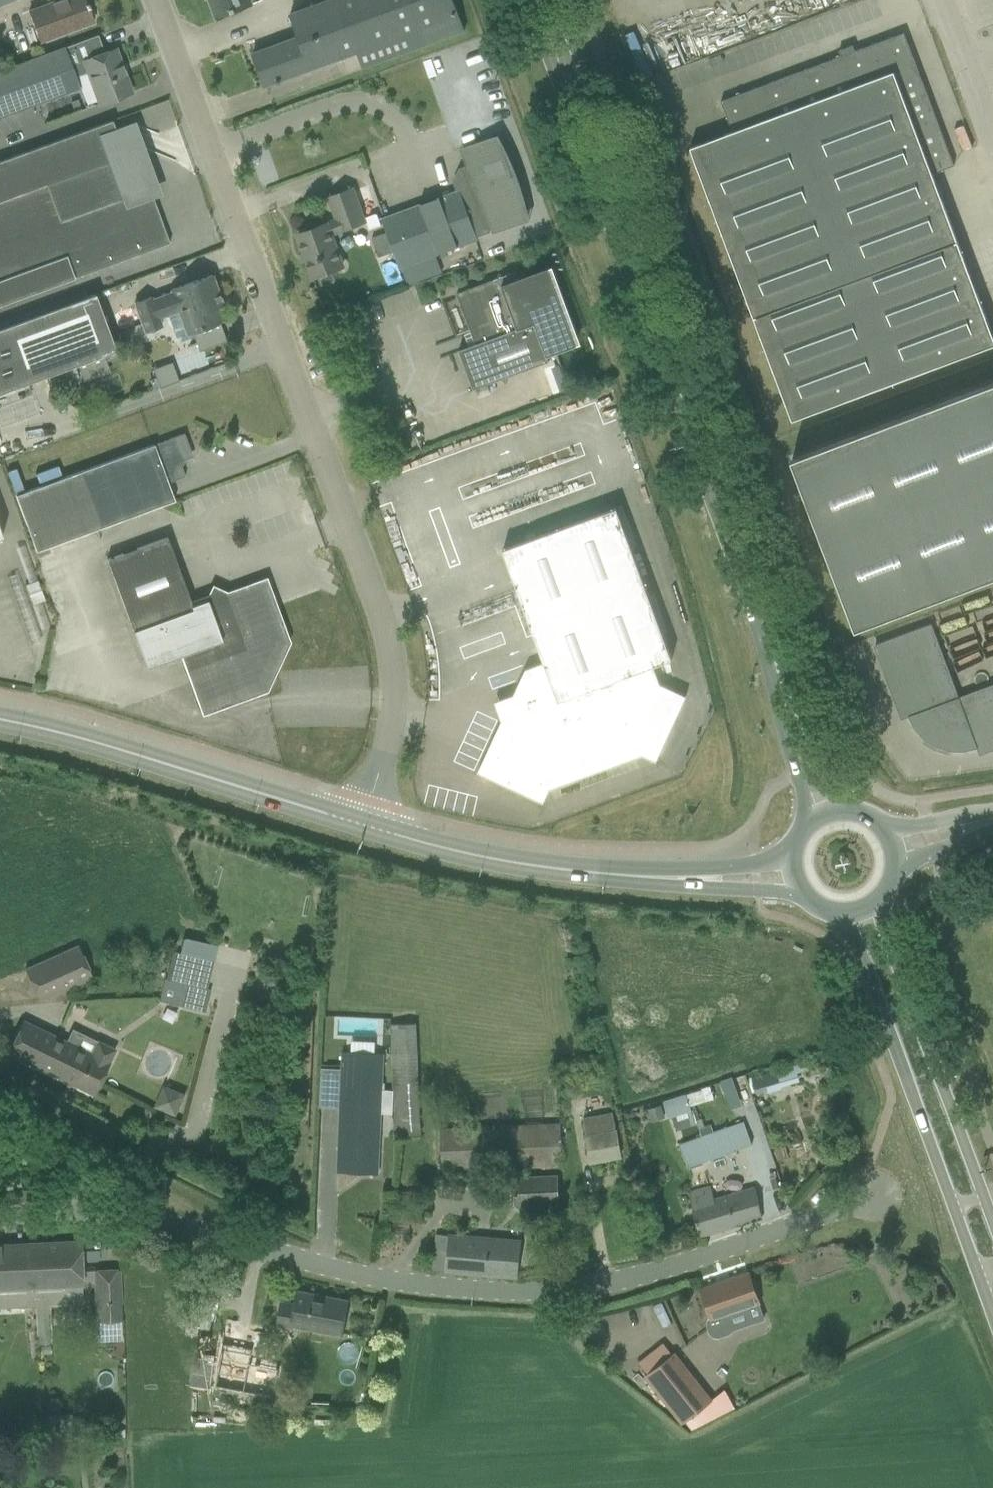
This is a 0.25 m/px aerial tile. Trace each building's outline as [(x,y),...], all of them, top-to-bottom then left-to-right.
[(29,11),(40,41),(94,21),(93,19),(94,15),(93,9),(89,7),(87,2),(85,3),(84,0),(58,0),(29,11)] [(218,17),(251,5),(249,0),(212,0),(218,17)] [(266,86),(358,52),(364,68),(465,31),(454,0),(327,0),(291,13),(299,36),(253,53),(266,86)] [(717,54),(860,0),(696,0),(717,54)] [(97,35),(0,70),(0,115),(78,87),(74,77),(87,72),(99,104),(131,92),(115,48),(104,53),(97,35)] [(954,165),(909,45),(908,43),(907,42),(906,40),(904,39),(902,38),(901,37),(899,37),(897,36),(896,36),(894,36),(891,37),(855,51),(853,45),(839,50),(841,56),(721,101),(733,131),(690,147),(793,420),(992,345),(992,335),(933,173),(954,165)] [(124,155),(112,120),(0,161),(0,200),(124,155)] [(457,191),(383,218),(388,232),(395,251),(401,267),(477,239),(495,231),(531,219),(517,176),(512,162),(505,145),(500,134),(460,150),(467,165),(471,175),(454,181),(457,191)] [(66,255),(74,278),(169,243),(149,187),(138,191),(124,155),(0,200),(0,279),(66,255)] [(298,234),(314,277),(335,269),(332,261),(340,259),(331,234),(365,222),(352,189),(330,197),(338,220),(298,234)] [(365,217),(369,229),(382,225),(377,213),(365,217)] [(521,270),(457,293),(472,332),(476,344),(459,350),(473,389),(550,361),(548,356),(583,342),(554,266),(523,277),(521,270)] [(151,297),(134,303),(145,332),(162,326),(158,318),(168,314),(176,337),(180,342),(193,337),(192,332),(219,322),(222,322),(217,307),(222,304),(211,274),(171,289),(172,292),(152,300),(151,297)] [(77,364),(82,377),(97,372),(93,359),(103,355),(105,361),(117,357),(114,351),(116,350),(95,294),(0,329),(0,393),(77,364)] [(75,368),(64,372),(67,381),(78,376),(75,368)] [(791,459),(854,629),(992,577),(992,384),(791,459)] [(79,471),(16,494),(37,551),(100,528),(175,500),(168,482),(185,476),(181,464),(183,460),(189,457),(191,453),(184,433),(79,471)] [(526,669),(478,772),(530,796),(662,748),(687,696),(660,683),(654,666),(673,659),(617,508),(503,549),(544,662),(526,669)] [(184,654),(204,710),(264,688),(286,642),(264,582),(221,597),(223,595),(214,591),(211,598),(192,605),(167,537),(107,559),(146,668),(184,654)] [(59,588),(49,592),(56,611),(64,608),(61,600),(64,600),(59,588)] [(979,753),(992,748),(992,684),(959,697),(932,623),(876,644),(903,719),(910,716),(917,728),(926,738),(937,745),(950,749),(964,749),(976,746),(979,753)] [(25,969),(39,1000),(92,977),(78,945),(25,969)] [(164,978),(159,1001),(181,1007),(182,1005),(182,1006),(194,1009),(206,1012),(211,994),(199,991),(187,988),(188,983),(166,978),(164,978)] [(23,1020),(7,1052),(94,1094),(102,1076),(110,1062),(117,1047),(99,1039),(92,1054),(23,1020)] [(393,1056),(394,1132),(419,1132),(418,1055),(416,1023),(392,1024),(393,1056)] [(338,1172),(378,1173),(383,1054),(343,1052),(339,1152),(338,1172)] [(776,1070),(750,1078),(756,1094),(767,1090),(768,1093),(781,1089),(781,1086),(776,1070)] [(160,1085),(154,1108),(178,1114),(184,1091),(160,1085)] [(686,1094),(663,1101),(663,1104),(668,1117),(691,1109),(687,1096),(686,1094)] [(661,1105),(648,1108),(652,1121),(665,1117),(661,1105)] [(584,1118),(591,1161),(621,1156),(614,1113),(584,1118)] [(687,1141),(681,1143),(690,1166),(752,1143),(743,1120),(714,1131),(711,1124),(700,1128),(700,1130),(702,1136),(687,1141)] [(441,1129),(442,1170),(562,1164),(560,1124),(441,1129)] [(785,1146),(776,1149),(778,1160),(788,1157),(785,1146)] [(517,1196),(515,1196),(515,1205),(522,1211),(531,1210),(531,1204),(560,1203),(559,1174),(531,1175),(517,1176),(517,1196)] [(689,1192),(699,1232),(762,1217),(755,1187),(715,1196),(713,1186),(689,1192)] [(434,1270),(518,1277),(520,1257),(522,1241),(484,1238),(437,1234),(436,1250),(434,1270)] [(29,1242),(28,1242),(30,1287),(28,1287),(29,1306),(36,1306),(36,1319),(52,1318),(52,1304),(69,1303),(84,1302),(83,1284),(81,1261),(81,1257),(80,1240),(35,1243),(31,1243),(29,1243),(29,1242)] [(28,1287),(30,1287),(28,1242),(27,1242),(27,1243),(0,1244),(0,1288),(28,1287)] [(119,1269),(95,1270),(95,1290),(97,1320),(119,1319),(121,1319),(120,1289),(119,1269)] [(749,1273),(703,1290),(709,1308),(713,1319),(709,1321),(708,1324),(710,1333),(713,1337),(720,1337),(729,1334),(735,1330),(735,1323),(732,1313),(759,1304),(759,1302),(749,1273)] [(292,1324),(342,1334),(348,1301),(298,1291),(295,1304),(281,1301),(276,1323),(292,1326),(292,1324)] [(120,1340),(119,1319),(97,1320),(95,1320),(96,1341),(120,1340)] [(235,1333),(226,1392),(270,1399),(274,1369),(260,1367),(265,1337),(261,1337),(235,1333)] [(675,1354),(648,1375),(684,1421),(685,1420),(692,1430),(735,1407),(725,1389),(711,1399),(675,1354)] [(48,1426),(36,1427),(37,1439),(49,1438),(48,1426)]
